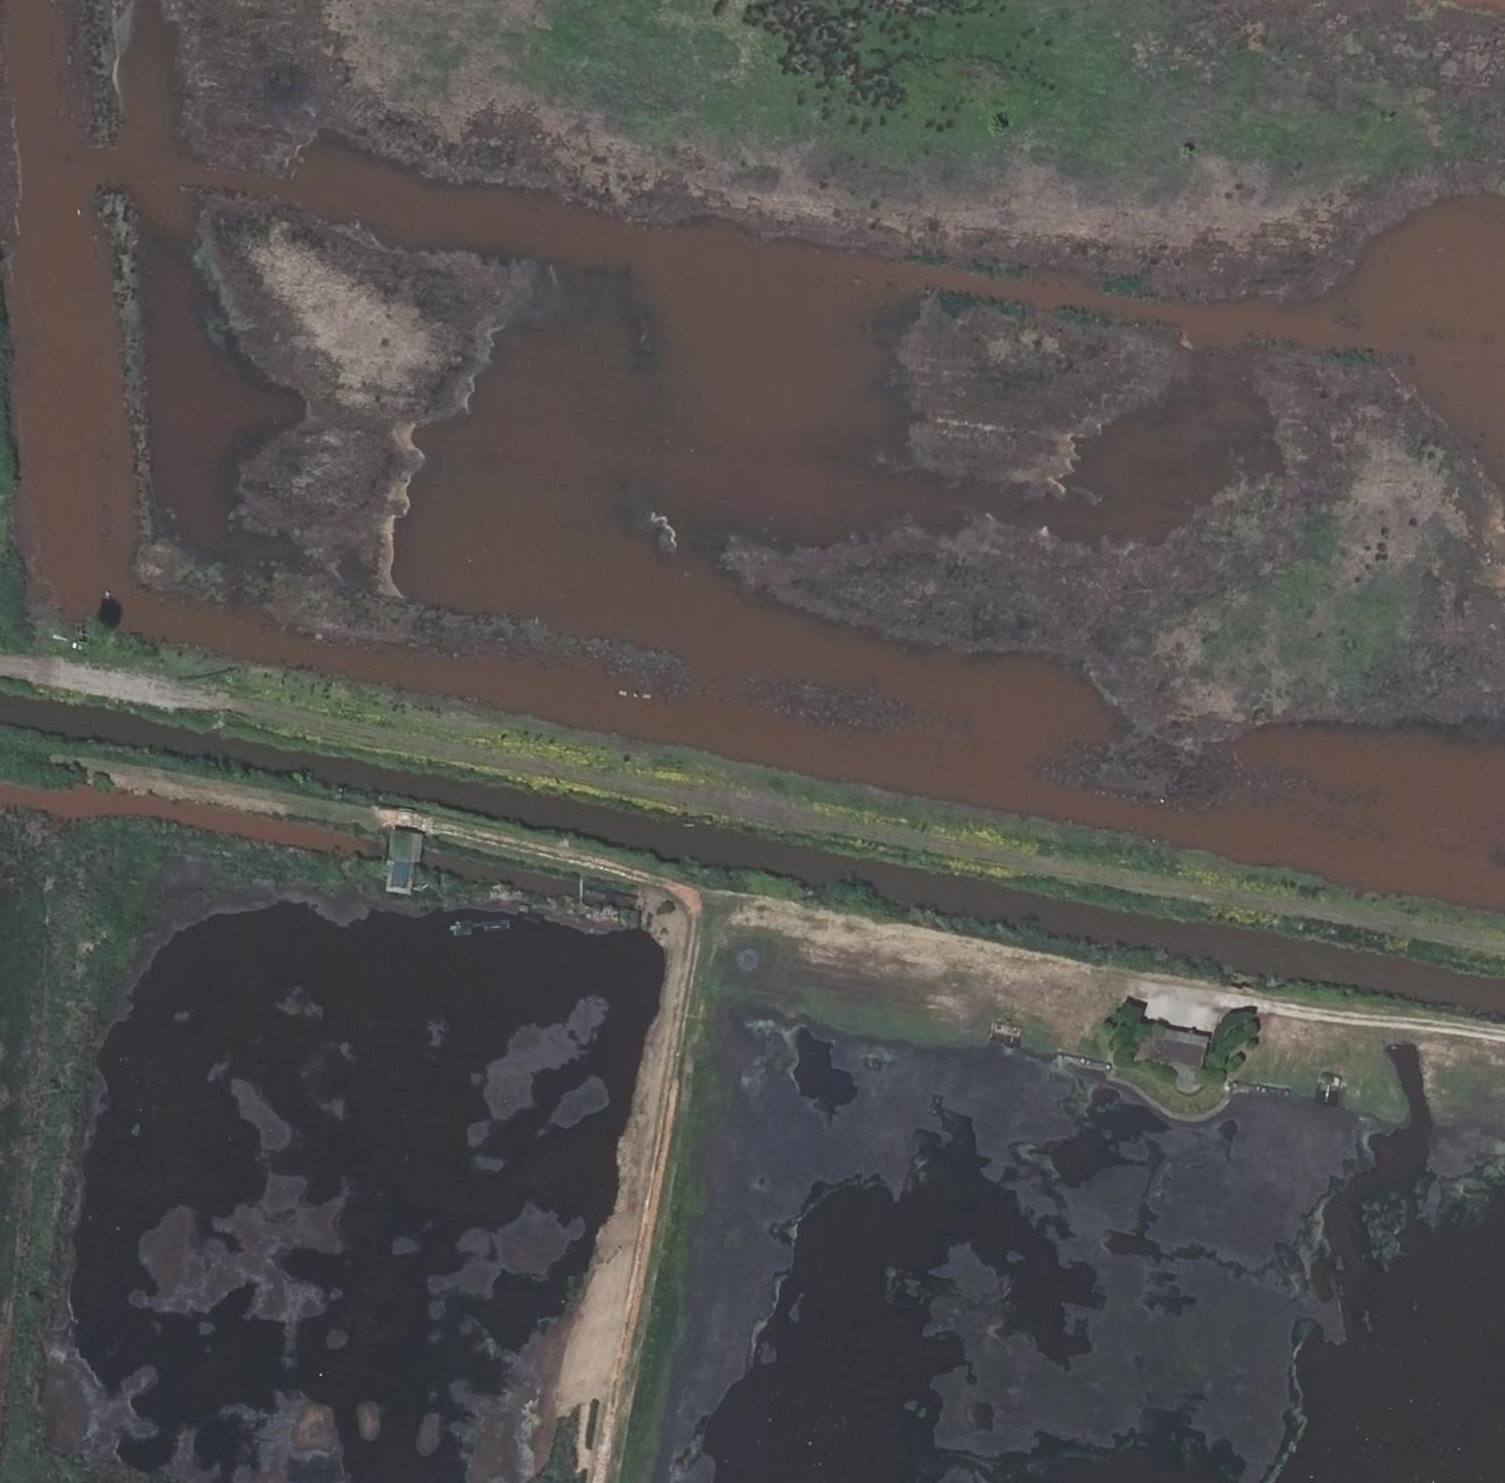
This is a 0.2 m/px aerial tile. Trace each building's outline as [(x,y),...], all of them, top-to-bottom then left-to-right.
[(1167,1027),(1157,1062),(1198,1074),(1209,1040),(1167,1027)]
